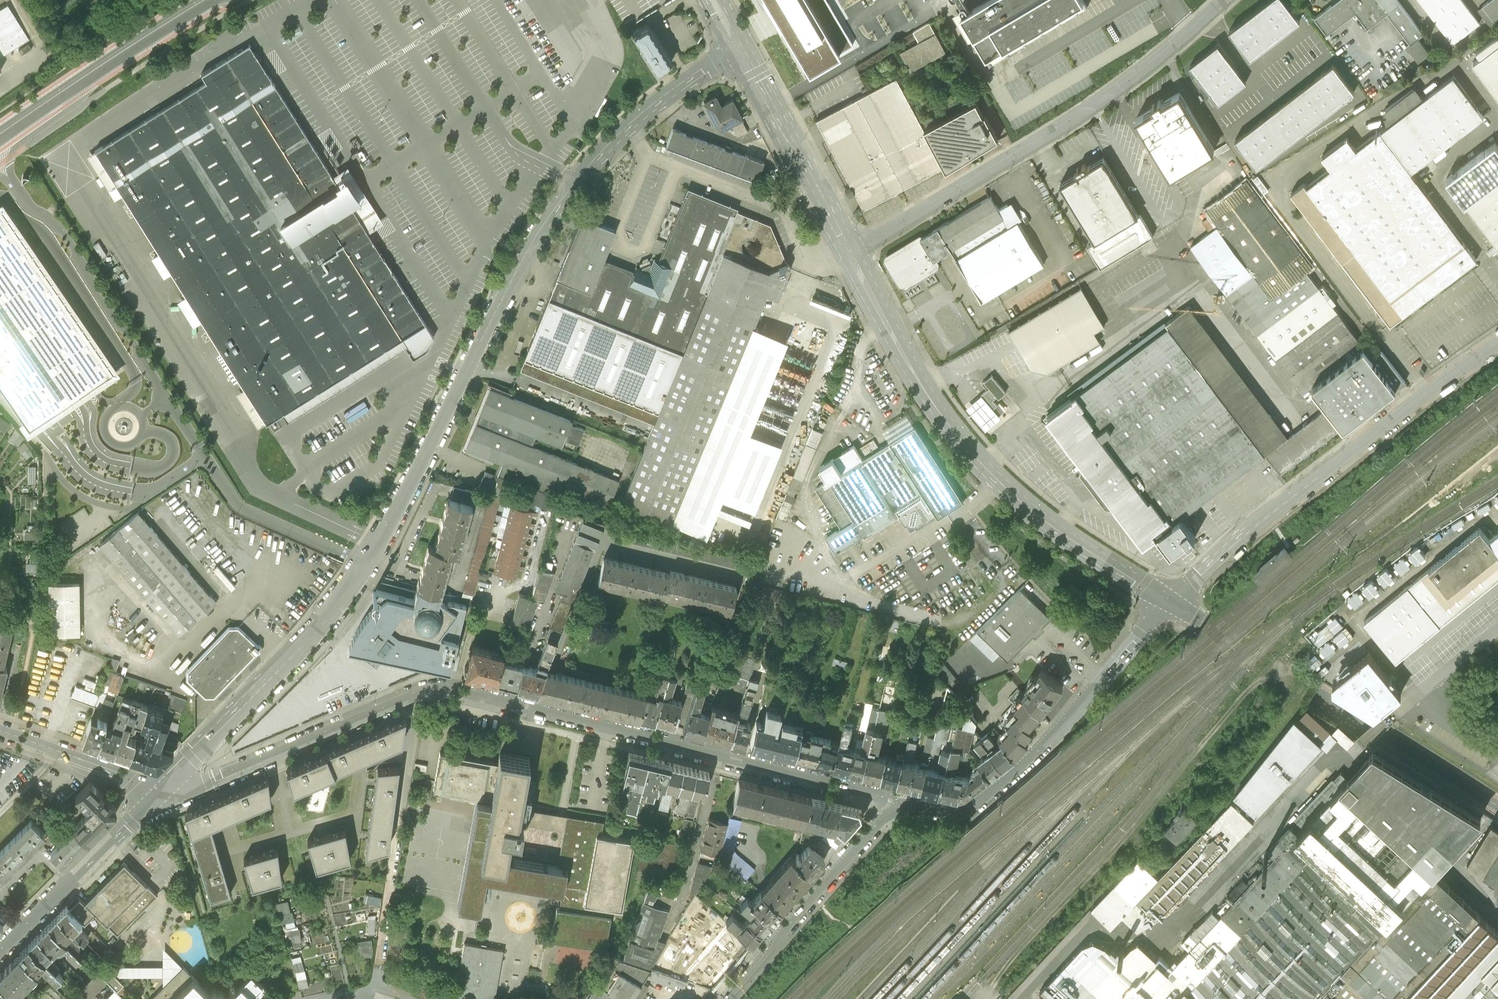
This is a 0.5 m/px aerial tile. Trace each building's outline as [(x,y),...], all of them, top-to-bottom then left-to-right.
[(807,70),(853,44),(827,0),(766,0),(807,70)] [(953,15),(968,41),(974,38),(990,65),(1088,8),(1083,0),(987,0),(970,9),(969,11),(966,6),(963,5),(961,6),(960,8),(961,10),(953,15)] [(961,6),(963,5),(966,6),(969,11),(970,9),(964,0),(958,0),(961,6)] [(1230,29),(1251,57),(1300,20),(1285,0),(1268,0),(1230,29)] [(1315,17),(1327,34),(1356,12),(1368,28),(1387,14),(1410,44),(1418,38),(1423,34),(1398,0),(1338,0),(1315,17)] [(1452,45),(1480,25),(1461,0),(1419,0),(1452,45)] [(1477,12),(1492,31),(1497,27),(1494,24),(1497,21),(1497,0),(1493,0),(1477,12)] [(33,48),(8,6),(0,12),(0,69),(33,48)] [(650,26),(647,22),(632,31),(656,70),(671,61),(650,26)] [(901,52),(910,70),(946,51),(936,33),(935,33),(929,22),(913,31),(919,42),(901,52)] [(1497,36),(1490,40),(1476,51),(1480,56),(1473,62),(1497,95),(1497,36)] [(1430,54),(1418,38),(1410,44),(1407,47),(1418,62),(1430,54)] [(207,84),(97,154),(117,184),(140,220),(268,423),(402,338),(413,357),(427,349),(434,335),(388,264),(368,232),(345,195),(332,175),(275,84),(257,56),(249,43),(200,73),(207,84)] [(1218,43),(1190,64),(1197,74),(1193,77),(1200,87),(1204,83),(1219,102),(1247,80),(1218,43)] [(1333,63),(1236,138),(1257,166),(1355,91),(1333,63)] [(1381,318),(1384,315),(1390,323),(1435,291),(1476,259),(1411,172),(1484,117),(1453,76),(1423,98),(1415,87),(1383,111),(1387,126),(1356,149),(1347,137),(1322,155),(1331,168),(1307,185),(1304,182),(1291,191),(1378,307),(1375,310),(1381,318)] [(897,77),(817,119),(851,185),(847,187),(848,190),(850,193),(854,190),(864,209),(944,167),(946,171),(952,168),(952,167),(960,162),(999,140),(986,115),(984,116),(977,102),(925,129),(897,77)] [(1151,109),(1136,118),(1171,175),(1215,150),(1180,92),(1165,101),(1163,102),(1161,99),(1152,104),(1154,107),(1152,109),(1151,109)] [(715,97),(705,102),(719,129),(730,124),(741,118),(732,100),(723,105),(720,106),(715,97)] [(741,118),(730,124),(737,137),(748,131),(741,118)] [(677,130),(673,128),(666,146),(757,180),(764,161),(746,154),(745,156),(677,130)] [(1445,179),(1497,249),(1497,146),(1495,142),(1445,179)] [(1076,174),(1061,183),(1095,241),(1088,245),(1101,267),(1153,236),(1104,157),(1089,166),(1089,167),(1087,168),(1086,167),(1084,166),(1078,169),(1077,171),(1078,173),(1076,175),(1076,174)] [(347,166),(332,175),(352,206),(368,232),(383,222),(367,197),(347,166)] [(1312,386),(1364,347),(1332,305),(1335,303),(1330,296),(1327,298),(1319,288),(1306,272),(1317,264),(1252,177),(1247,180),(1246,179),(1206,209),(1210,215),(1203,221),(1210,231),(1191,245),(1302,394),(1312,387),(1312,386)] [(616,230),(582,216),(520,368),(654,423),(622,504),(707,538),(722,499),(754,512),(781,445),(749,432),(787,339),(753,325),(762,303),(760,302),(764,293),(776,298),(788,267),(770,225),(700,196),(690,193),(686,203),(685,203),(657,275),(651,277),(646,280),(603,262),(616,230)] [(999,209),(991,196),(924,236),(921,237),(934,260),(937,258),(952,249),(983,301),(1044,265),(1018,222),(1007,204),(999,209)] [(30,430),(35,427),(42,422),(52,415),(62,408),(69,404),(76,399),(84,393),(94,387),(115,372),(2,207),(0,208),(0,387),(30,430)] [(937,258),(934,260),(921,237),(924,236),(923,235),(921,234),(886,255),(885,261),(892,273),(901,287),(907,288),(920,280),(939,269),(940,263),(937,258)] [(1082,287),(1009,330),(1032,369),(1048,372),(1100,341),(1094,331),(1105,325),(1082,287)] [(1265,455),(1288,437),(1189,305),(1166,322),(1168,325),(1047,416),(1086,468),(1082,471),(1081,476),(1087,483),(1092,484),(1101,496),(1100,501),(1106,508),(1111,509),(1115,506),(1144,545),(1156,536),(1171,555),(1188,542),(1195,537),(1181,518),(1264,454),(1265,455)] [(1312,386),(1312,387),(1328,408),(1344,429),(1362,415),(1365,418),(1371,414),(1368,410),(1395,390),(1371,357),(1364,347),(1312,386)] [(1381,350),(1371,357),(1395,390),(1405,382),(1381,350)] [(983,383),(988,390),(991,387),(998,396),(1000,398),(1007,392),(993,375),(983,383)] [(994,400),(998,396),(991,387),(988,390),(982,395),(999,416),(1000,416),(1006,411),(1000,403),(998,405),(994,400)] [(494,459),(500,462),(495,475),(485,471),(479,486),(506,497),(512,482),(502,478),(508,465),(543,479),(538,490),(529,486),(526,493),(522,492),(519,497),(551,510),(556,497),(546,493),(548,488),(569,496),(571,490),(609,505),(619,481),(585,468),(586,467),(578,464),(578,465),(531,446),(535,435),(562,445),(565,439),(577,444),(584,426),(511,397),(511,396),(490,388),(478,418),(466,449),(494,460),(494,459)] [(1002,418),(1000,416),(999,416),(982,395),(977,399),(967,408),(986,431),(996,422),(1002,418)] [(1344,429),(1328,408),(1264,455),(1281,477),(1344,429)] [(907,413),(882,428),(891,441),(915,426),(907,413)] [(0,417),(0,427),(6,431),(13,423),(2,414),(0,417)] [(964,503),(915,426),(891,441),(863,459),(854,445),(820,466),(827,477),(825,479),(827,481),(816,488),(841,528),(826,537),(836,553),(864,535),(865,537),(897,516),(904,527),(908,525),(913,526),(915,530),(937,516),(938,519),(964,503)] [(19,428),(10,437),(19,445),(27,437),(19,428)] [(813,428),(776,518),(786,522),(796,498),(793,497),(800,480),(803,481),(823,433),(813,428)] [(879,447),(874,439),(859,448),(865,457),(879,447)] [(472,502),(449,496),(435,545),(453,550),(459,551),(472,502)] [(1488,504),(1477,510),(1480,515),(1491,509),(1488,504)] [(511,508),(508,519),(530,525),(533,513),(511,508)] [(179,636),(217,604),(138,511),(100,543),(179,636)] [(605,523),(583,518),(559,578),(571,583),(579,586),(605,523)] [(527,536),(530,525),(508,519),(505,530),(527,536)] [(1461,519),(1441,532),(1444,537),(1465,524),(1461,519)] [(1396,662),(1443,624),(1497,580),(1497,534),(1489,540),(1480,529),(1364,622),(1396,662)] [(524,547),(527,536),(505,530),(502,541),(524,547)] [(521,558),(524,547),(502,541),(500,553),(521,558)] [(441,594),(453,550),(435,545),(429,544),(417,588),(441,594)] [(1417,546),(1408,554),(1416,563),(1425,556),(1417,546)] [(519,569),(521,558),(500,553),(497,564),(519,569)] [(1403,558),(1393,566),(1401,575),(1410,568),(1403,558)] [(664,600),(664,597),(669,577),(653,573),(620,565),(603,560),(597,583),(664,600)] [(516,580),(519,569),(497,564),(494,575),(516,580)] [(538,568),(531,598),(530,598),(539,601),(543,602),(553,572),(538,568)] [(1386,568),(1377,575),(1384,585),(1394,577),(1386,568)] [(670,574),(669,577),(664,597),(730,614),(736,590),(719,586),(686,578),(670,574)] [(571,583),(559,578),(554,590),(563,594),(567,595),(571,583)] [(55,631),(85,630),(84,580),(54,580),(55,631)] [(1371,580),(1362,587),(1369,597),(1379,589),(1371,580)] [(579,586),(571,583),(567,595),(563,594),(545,638),(548,639),(556,642),(579,586)] [(466,607),(447,602),(447,606),(440,601),(441,594),(417,588),(414,599),(376,589),(375,589),(374,589),(373,590),(372,591),(371,592),(371,593),(371,594),(371,595),(372,596),(373,597),(381,599),(371,610),(362,621),(354,634),(347,649),(367,652),(363,657),(370,662),(377,667),(385,656),(396,659),(415,663),(436,667),(439,668),(450,670),(466,607)] [(1049,617),(1020,588),(977,631),(978,631),(970,638),(993,661),(1000,654),(1006,660),(1032,634),(1036,638),(1044,630),(1040,626),(1049,617)] [(1356,592),(1347,599),(1355,608),(1364,601),(1356,592)] [(519,595),(512,622),(527,627),(539,601),(530,598),(531,598),(519,595)] [(1335,617),(1326,624),(1333,634),(1343,626),(1335,617)] [(5,666),(14,627),(0,624),(0,664),(5,666)] [(237,626),(229,626),(187,669),(188,677),(202,691),(205,693),(213,694),(257,651),(256,643),(237,626)] [(1321,629),(1311,637),(1319,646),(1328,638),(1321,629)] [(1342,630),(1333,638),(1340,647),(1350,639),(1342,630)] [(548,639),(536,668),(545,671),(545,670),(556,642),(548,639)] [(1328,641),(1319,649),(1327,658),(1336,651),(1328,641)] [(472,647),(466,674),(497,682),(503,657),(491,654),(491,652),(472,647)] [(503,657),(497,682),(517,687),(522,665),(523,663),(514,661),(513,662),(513,663),(510,662),(512,654),(505,652),(503,657)] [(749,678),(755,658),(738,653),(733,667),(731,673),(748,679),(749,679),(749,678)] [(1369,653),(1334,682),(1334,689),(1374,715),(1401,693),(1390,679),(1369,653)] [(108,668),(114,670),(116,670),(119,660),(112,657),(108,668)] [(841,660),(834,658),(832,666),(839,668),(841,660)] [(848,662),(841,660),(839,668),(846,669),(848,662)] [(5,666),(0,664),(0,703),(9,666),(5,666)] [(733,667),(724,664),(722,670),(731,673),(733,667)] [(945,664),(937,671),(951,689),(960,682),(945,664)] [(536,668),(522,665),(517,687),(536,692),(545,671),(536,668)] [(107,688),(114,670),(108,668),(98,693),(94,705),(100,707),(107,688)] [(116,670),(114,670),(107,688),(117,692),(124,674),(116,670)] [(541,693),(565,699),(571,676),(550,671),(545,670),(545,671),(536,692),(541,693)] [(722,670),(719,680),(745,689),(748,679),(722,670)] [(899,672),(890,670),(887,680),(896,682),(899,672)] [(1028,689),(1024,696),(1041,715),(1063,687),(1043,671),(1037,678),(1036,677),(1027,688),(1028,689)] [(646,694),(646,695),(639,718),(654,722),(654,720),(668,676),(668,675),(660,672),(654,691),(655,693),(656,694),(656,696),(646,694)] [(685,693),(693,695),(699,677),(690,674),(684,691),(685,693)] [(565,699),(602,708),(608,685),(571,676),(565,699)] [(676,678),(668,676),(654,720),(660,721),(660,722),(668,724),(669,724),(674,725),(674,724),(676,718),(679,709),(681,702),(681,701),(668,697),(668,694),(669,695),(671,694),(676,678)] [(693,695),(683,729),(703,734),(703,732),(709,712),(712,702),(705,700),(702,701),(700,709),(695,708),(696,706),(698,706),(699,706),(707,679),(699,677),(693,695)] [(742,698),(737,714),(735,721),(729,741),(744,744),(750,723),(743,721),(750,700),(751,700),(757,681),(749,678),(749,679),(748,679),(745,689),(742,698)] [(887,680),(885,686),(895,688),(896,682),(887,680)] [(76,685),(72,697),(94,705),(98,693),(76,685)] [(646,695),(608,685),(602,708),(639,718),(646,695)] [(885,686),(884,694),(893,696),(895,688),(885,686)] [(164,705),(168,692),(169,690),(163,688),(156,707),(162,709),(164,705)] [(185,698),(168,692),(164,705),(181,711),(185,698)] [(893,696),(884,694),(880,708),(890,711),(893,696)] [(1016,716),(1008,724),(1011,727),(1000,739),(1003,742),(1015,759),(1029,744),(1025,740),(1033,731),(1029,728),(1041,715),(1024,696),(1015,706),(1020,711),(1016,716)] [(133,720),(139,723),(146,704),(131,699),(129,706),(124,720),(129,721),(132,723),(133,720)] [(119,702),(111,724),(121,727),(124,720),(129,706),(119,702)] [(144,741),(134,738),(128,757),(143,762),(159,718),(162,709),(156,707),(146,704),(139,723),(149,726),(144,741)] [(709,712),(703,732),(729,741),(735,721),(737,714),(711,706),(709,712)] [(759,721),(756,720),(750,746),(794,757),(799,738),(802,729),(782,724),(779,734),(772,732),(773,731),(774,731),(776,730),(780,714),(777,713),(778,709),(770,707),(769,711),(767,710),(763,724),(759,723),(759,721)] [(880,711),(875,730),(883,732),(888,713),(889,713),(890,711),(880,708),(880,711)] [(868,724),(867,728),(875,730),(880,711),(873,709),(869,725),(868,724)] [(1307,709),(1296,721),(1320,743),(1331,731),(1307,709)] [(957,725),(952,748),(961,750),(960,758),(968,759),(974,731),(977,723),(967,711),(963,726),(957,725)] [(91,714),(82,741),(96,746),(104,726),(106,719),(91,714)] [(404,715),(283,764),(290,789),(401,740),(404,715)] [(159,718),(143,762),(157,767),(158,766),(173,750),(159,745),(168,721),(159,718)] [(124,720),(121,727),(112,751),(128,757),(134,738),(124,734),(129,721),(124,720)] [(1295,720),(1236,794),(1257,813),(1321,744),(1320,743),(1296,721),(1295,720)] [(846,722),(839,748),(835,767),(850,771),(855,749),(847,747),(847,744),(849,744),(853,724),(846,722)] [(110,728),(104,726),(96,746),(112,751),(121,727),(111,724),(110,728)] [(1347,747),(1354,740),(1339,726),(1333,733),(1347,747)] [(863,751),(855,749),(850,771),(864,775),(875,730),(867,728),(862,747),(864,748),(863,751)] [(875,730),(864,775),(882,779),(887,757),(875,754),(876,749),(879,750),(883,732),(875,730)] [(1003,742),(995,749),(993,747),(995,745),(995,744),(987,735),(981,740),(988,749),(997,760),(996,760),(1003,768),(1015,759),(1003,742)] [(809,740),(799,738),(794,757),(815,762),(821,739),(810,736),(809,740)] [(921,766),(916,764),(911,787),(923,790),(928,767),(931,755),(935,739),(928,737),(921,762),(922,762),(921,766)] [(831,741),(821,739),(815,762),(835,767),(839,748),(830,745),(831,741)] [(975,746),(982,754),(982,755),(983,755),(984,754),(985,756),(978,761),(980,763),(991,777),(1003,768),(996,760),(997,760),(988,749),(981,740),(975,744),(975,745),(975,746)] [(909,741),(905,757),(898,783),(911,787),(916,764),(910,763),(911,760),(913,760),(917,743),(909,741)] [(599,832),(604,833),(606,820),(568,814),(566,829),(560,860),(508,851),(511,833),(520,835),(523,820),(518,819),(519,812),(521,804),(531,750),(500,745),(498,758),(442,749),(435,791),(477,798),(459,902),(482,906),(488,872),(560,884),(558,896),(563,897),(562,906),(559,906),(553,938),(607,947),(614,907),(587,902),(599,832)] [(952,748),(951,753),(946,772),(941,794),(958,798),(964,776),(966,768),(958,766),(960,758),(961,750),(952,748)] [(651,755),(631,750),(624,776),(639,780),(638,784),(633,782),(627,802),(638,805),(641,794),(651,755)] [(938,757),(931,755),(928,767),(923,790),(941,794),(946,772),(951,753),(942,751),(939,767),(935,766),(938,757)] [(1433,871),(1481,819),(1373,752),(1349,779),(1276,856),(1258,875),(1233,902),(1222,914),(1219,917),(1190,949),(1169,971),(1138,941),(1131,947),(1119,959),(1105,946),(1093,940),(1082,945),(1039,989),(1051,998),(1497,998),(1497,932),(1433,871)] [(672,760),(651,755),(641,794),(656,798),(660,780),(666,782),(672,760)] [(897,759),(887,757),(882,779),(898,783),(905,757),(897,755),(897,756),(898,756),(897,759)] [(666,782),(660,803),(669,805),(673,788),(669,787),(670,783),(680,785),(685,764),(672,760),(666,782)] [(399,762),(376,763),(363,851),(388,845),(399,762)] [(970,778),(964,776),(958,798),(959,798),(967,796),(991,777),(980,763),(974,768),(975,770),(972,772),(970,778)] [(682,790),(678,807),(687,810),(698,767),(685,764),(680,785),(687,787),(686,791),(682,790)] [(695,794),(696,790),(706,792),(711,771),(698,767),(687,810),(695,812),(699,795),(695,794)] [(1276,856),(1349,779),(1341,772),(1269,849),(1276,856)] [(181,811),(208,902),(231,894),(210,823),(270,798),(268,773),(181,811)] [(732,806),(769,815),(775,790),(739,781),(732,806)] [(78,825),(91,838),(115,813),(116,807),(90,782),(74,797),(90,812),(78,825)] [(812,799),(775,790),(769,815),(805,824),(806,822),(812,799)] [(843,807),(812,799),(806,822),(813,823),(812,825),(830,829),(831,828),(838,829),(838,828),(843,807)] [(1134,904),(1123,917),(1137,930),(1166,914),(1254,822),(1232,801),(1159,879),(1139,860),(1114,886),(1134,904)] [(519,812),(518,819),(523,820),(566,829),(568,814),(521,804),(519,812)] [(862,812),(843,807),(838,828),(847,836),(863,817),(862,812)] [(1198,819),(1186,807),(1181,813),(1178,810),(1174,815),(1176,818),(1165,830),(1176,841),(1198,819)] [(729,817),(728,824),(721,852),(720,854),(720,856),(747,880),(755,870),(737,854),(734,850),(741,820),(729,817)] [(32,818),(7,843),(22,858),(47,833),(32,818)] [(728,824),(709,820),(701,850),(720,854),(721,852),(728,824)] [(91,838),(78,825),(50,853),(64,866),(91,838)] [(344,825),(304,837),(313,867),(350,857),(344,825)] [(1467,864),(1497,883),(1497,830),(1491,826),(1467,864)] [(847,836),(838,828),(838,829),(835,840),(834,840),(839,845),(847,836)] [(636,839),(604,833),(599,832),(587,902),(614,907),(623,909),(636,839)] [(824,837),(823,839),(837,848),(839,845),(834,840),(835,840),(824,837)] [(22,858),(7,843),(0,850),(0,880),(22,858)] [(276,845),(241,855),(249,888),(281,878),(276,845)] [(814,851),(809,847),(801,855),(801,857),(797,856),(795,862),(811,876),(824,861),(814,851)] [(781,910),(811,876),(795,862),(790,857),(760,892),(781,910)] [(124,865),(85,904),(95,915),(109,928),(117,937),(157,898),(148,889),(124,865)] [(1233,902),(1258,875),(1256,873),(1249,879),(1250,880),(1247,883),(1243,879),(1227,896),(1229,898),(1233,902)] [(649,883),(643,901),(652,905),(654,899),(655,900),(658,892),(674,896),(676,890),(649,883)] [(1134,904),(1114,886),(1091,910),(1111,930),(1123,917),(1134,904)] [(772,921),(781,910),(760,892),(756,897),(757,898),(752,904),(772,921)] [(1222,914),(1233,902),(1229,898),(1218,910),(1222,914)] [(292,899),(279,902),(289,944),(302,941),(292,899)] [(762,932),(772,921),(752,904),(746,899),(740,905),(751,914),(747,919),(762,932)] [(81,900),(71,909),(83,922),(86,924),(95,915),(85,904),(81,900)] [(623,958),(650,968),(655,960),(666,942),(658,939),(668,911),(652,905),(643,901),(623,958)] [(67,905),(58,913),(75,930),(85,941),(90,937),(79,926),(83,922),(71,909),(67,905)] [(677,961),(715,920),(699,906),(669,938),(673,942),(665,950),(677,961)] [(1190,949),(1219,917),(1213,910),(1205,919),(1191,931),(1190,933),(1191,933),(1182,942),(1186,946),(1187,946),(1190,949)] [(714,917),(717,922),(726,917),(723,912),(714,917)] [(58,913),(49,922),(77,950),(82,946),(70,934),(75,930),(58,913)] [(752,944),(762,932),(747,919),(742,924),(731,915),(726,921),(752,944)] [(49,922),(38,934),(55,950),(59,946),(64,946),(68,949),(68,954),(77,963),(84,956),(77,950),(49,922)] [(38,934),(30,942),(58,970),(62,966),(50,955),(55,950),(38,934)] [(704,962),(712,941),(706,938),(698,959),(704,962)] [(30,942),(20,952),(38,969),(41,966),(58,982),(64,977),(58,970),(30,942)] [(466,944),(457,994),(491,998),(497,998),(505,950),(466,944)] [(183,970),(162,951),(163,969),(163,979),(163,989),(183,970)] [(16,994),(19,991),(39,971),(38,969),(20,952),(0,972),(0,979),(16,994)] [(650,968),(623,958),(611,954),(586,993),(594,998),(630,998),(646,975),(650,968)] [(292,958),(302,988),(312,984),(302,955),(292,958)] [(104,967),(97,974),(108,984),(116,993),(123,986),(117,980),(111,974),(104,967)] [(676,978),(650,968),(646,975),(649,977),(673,986),(674,983),(676,978)] [(116,969),(111,974),(117,980),(163,979),(163,969),(116,969)] [(153,998),(222,998),(227,993),(225,990),(222,990),(221,991),(219,989),(216,990),(212,994),(195,977),(193,979),(183,970),(163,989),(153,998)] [(76,994),(81,998),(93,998),(108,984),(97,974),(76,994)] [(254,996),(263,987),(252,975),(243,985),(229,998),(257,998),(254,996)] [(687,981),(676,978),(674,983),(685,987),(687,981)] [(3,998),(10,998),(11,998),(21,998),(16,994),(0,979),(0,996),(3,998)]
